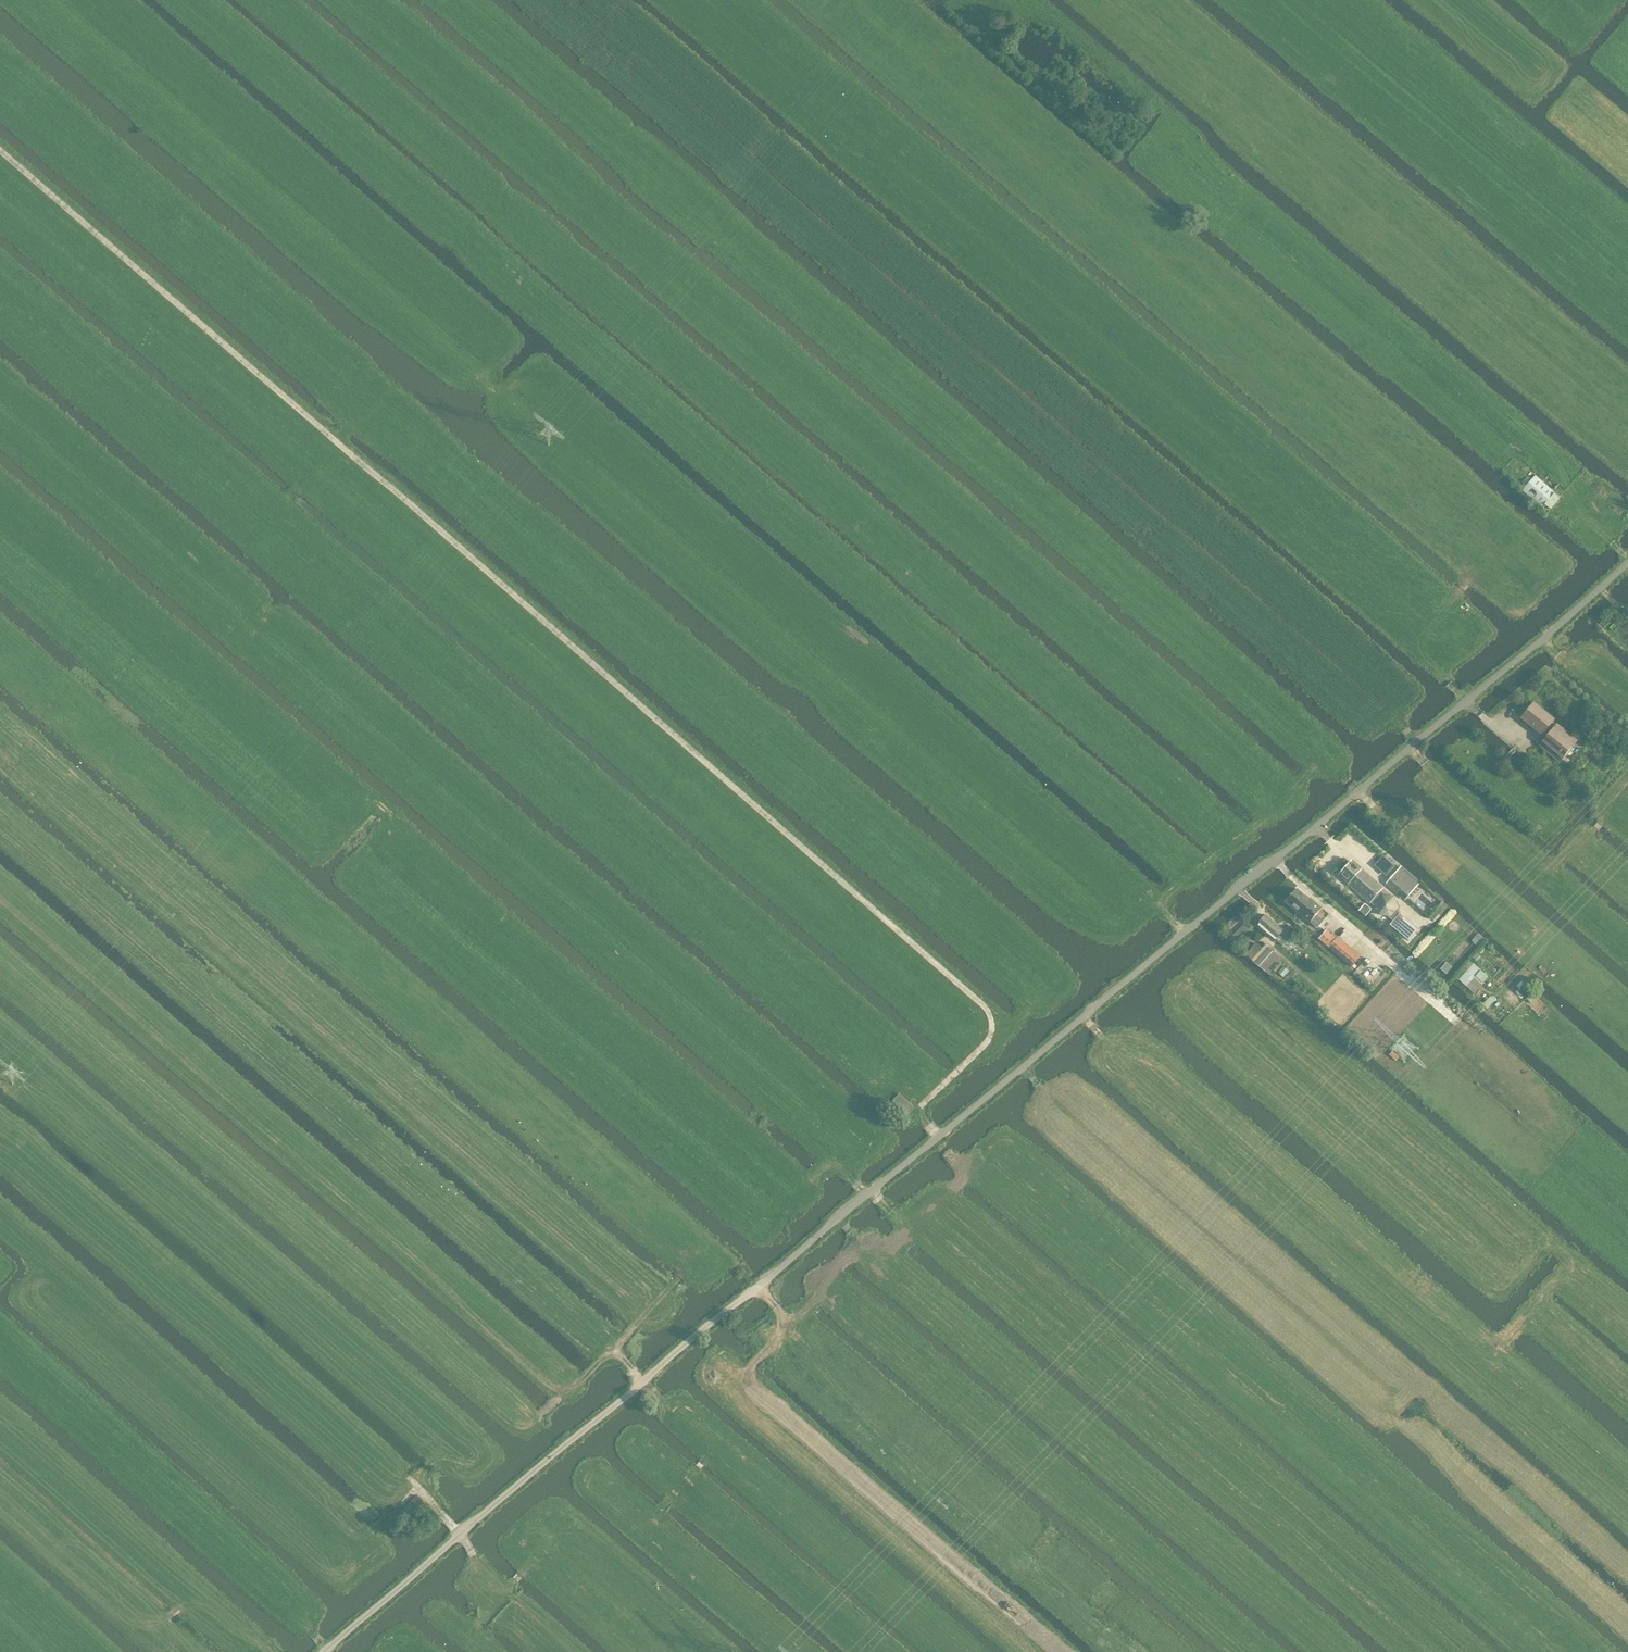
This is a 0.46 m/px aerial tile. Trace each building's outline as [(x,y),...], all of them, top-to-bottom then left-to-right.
[(1553,493),(1534,475),(1523,488),(1541,506),(1544,503),(1549,508),(1560,497),(1554,492),(1553,493)] [(1533,704),(1523,717),(1543,733),(1544,732),(1549,735),(1543,742),(1563,758),(1574,744),(1554,728),(1553,730),(1548,727),(1553,721),(1555,719),(1535,702),(1533,704)] [(1352,862),(1340,874),(1350,882),(1349,883),(1370,902),(1374,905),(1375,904),(1382,894),(1380,892),(1382,889),(1352,862)] [(1402,865),(1386,883),(1405,900),(1421,882),(1402,865)] [(1298,888),(1287,901),(1300,912),(1299,913),(1309,922),(1310,923),(1311,922),(1317,927),(1322,921),(1316,916),(1322,908),(1298,888)] [(1382,894),(1375,904),(1379,915),(1391,917),(1398,907),(1394,896),(1382,894)] [(1266,915),(1258,924),(1270,935),(1275,939),(1283,946),(1290,937),(1295,934),(1294,931),(1291,926),(1290,926),(1285,929),(1283,930),(1278,926),(1266,915)] [(1250,929),(1244,924),(1229,940),(1234,945),(1250,929)] [(1320,938),(1319,939),(1329,947),(1335,940),(1336,938),(1330,933),(1326,930),(1320,938)] [(1259,945),(1248,957),(1259,967),(1273,951),(1271,948),(1264,943),(1261,946),(1259,945)] [(1353,949),(1344,960),(1352,967),(1361,956),(1353,949)] [(1455,976),(1467,987),(1482,970),(1470,960),(1455,976)] [(1483,1004),(1487,1008),(1495,1000),(1491,996),(1483,1004)]
